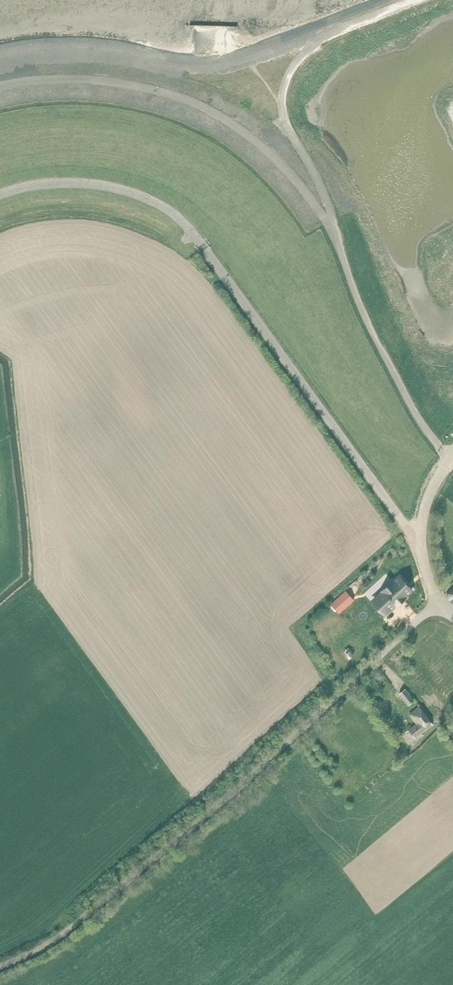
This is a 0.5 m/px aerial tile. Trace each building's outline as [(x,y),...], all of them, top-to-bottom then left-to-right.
[(383,592),(377,597),(389,611),(397,604),(398,605),(406,598),(405,596),(412,590),(400,576),(394,582),(393,581),(382,591),(383,592)] [(346,591),(331,604),(340,613),(354,600),(346,591)] [(359,689),(352,695),(358,702),(365,697),(359,689)] [(413,720),(426,711),(409,689),(388,704),(395,715),(404,708),(413,720)]
